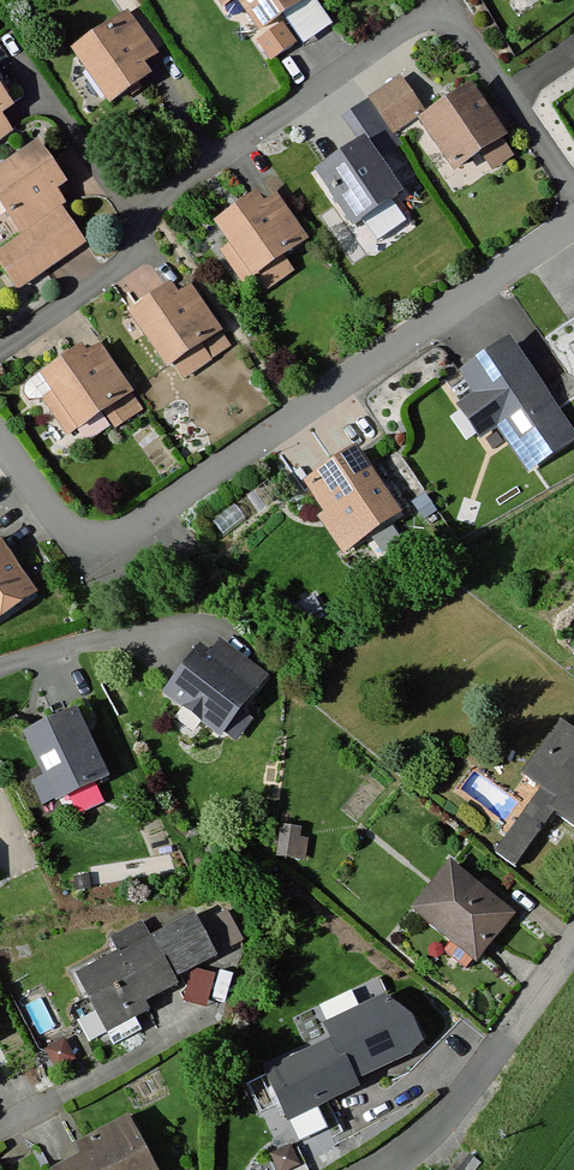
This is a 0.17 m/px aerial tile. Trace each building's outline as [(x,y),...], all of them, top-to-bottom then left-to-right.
[(262,33),(308,0),(238,0),(262,33)] [(141,5),(68,54),(106,109),(144,82),(138,73),(157,60),(154,55),(168,45),(141,5)] [(403,72),(366,102),(399,145),(410,132),(452,187),(477,168),(491,186),(527,158),(463,75),(427,103),(403,72)] [(10,113),(0,99),(0,120),(10,113)] [(356,146),(310,181),(351,235),(399,198),(373,165),(399,145),(366,102),(339,123),(356,146)] [(9,136),(0,123),(0,143),(9,136)] [(38,139),(0,165),(0,222),(3,220),(17,241),(0,252),(0,271),(14,291),(85,242),(57,201),(73,190),(38,139)] [(247,198),(208,229),(222,246),(211,255),(241,292),(252,284),(262,296),(290,274),(278,259),(302,241),(273,205),(261,215),(247,198)] [(113,286),(130,309),(117,319),(171,392),(233,346),(188,286),(173,297),(147,262),(113,286)] [(456,377),(469,397),(454,407),(479,442),(499,428),(532,476),(573,447),(573,440),(507,342),(456,377)] [(101,343),(38,383),(72,436),(101,418),(113,436),(146,415),(101,343)] [(355,457),(298,495),(341,559),(398,521),(355,457)] [(34,597),(0,550),(0,621),(34,597)] [(196,654),(165,698),(235,746),(253,720),(243,713),(269,677),(217,642),(205,660),(196,654)] [(71,713),(12,743),(33,785),(27,788),(41,816),(106,783),(71,713)] [(520,782),(536,793),(492,854),(514,870),(549,822),(573,840),(573,731),(562,723),(520,782)] [(448,869),(410,920),(478,971),(516,921),(448,869)] [(202,914),(87,974),(119,1036),(184,1002),(178,975),(242,942),(229,918),(209,928),(202,914)] [(332,1046),(257,1087),(282,1132),(357,1091),(332,1046)] [(55,1169),(165,1169),(138,1115),(81,1143),(86,1155),(55,1169)]
